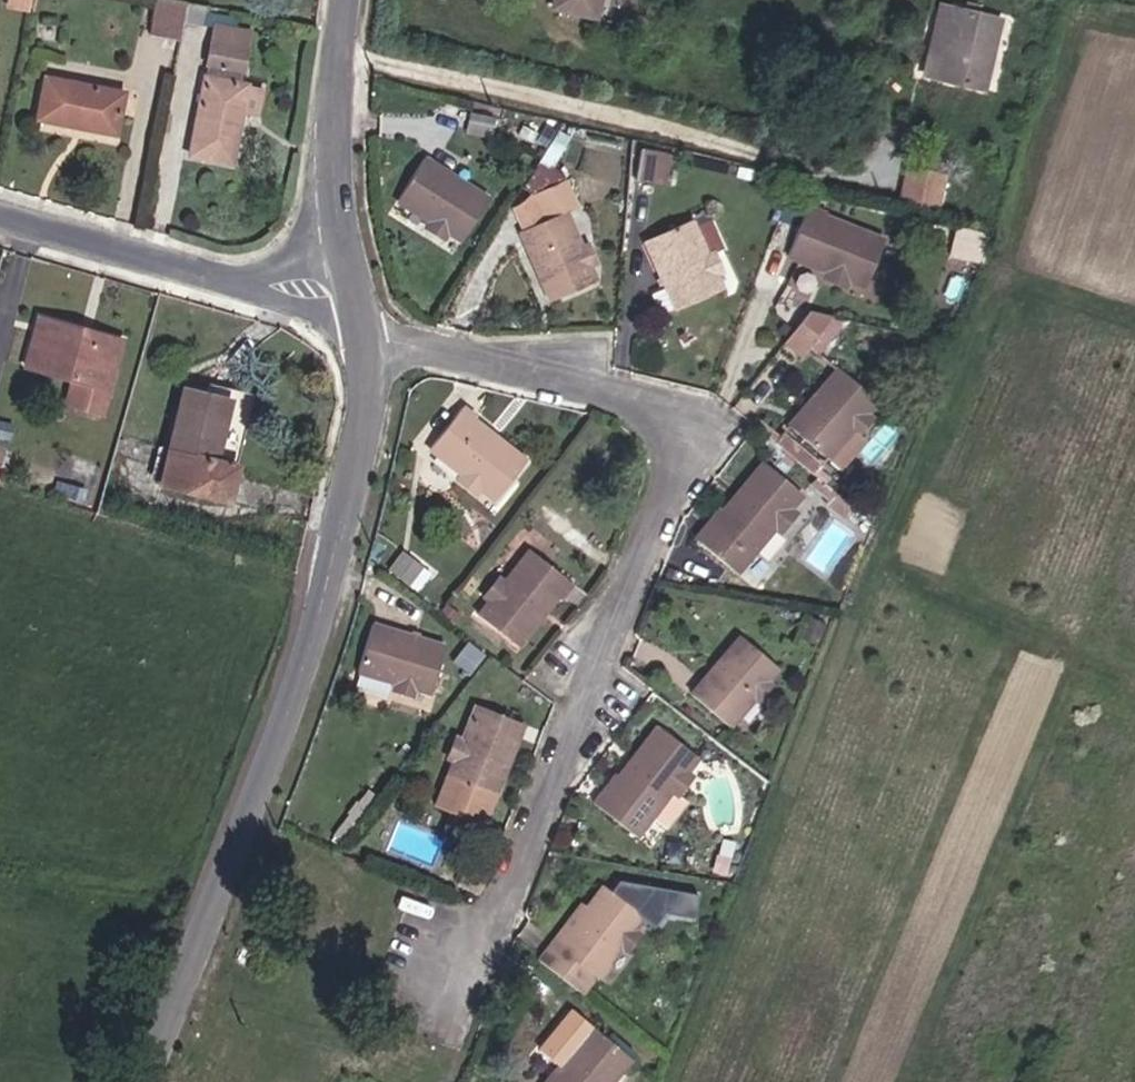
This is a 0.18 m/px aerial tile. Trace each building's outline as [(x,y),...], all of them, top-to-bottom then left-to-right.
[(175,27),(180,0),(151,0),(147,21),(175,27)] [(951,67),(968,1),(964,0),(918,0),(904,55),(951,67)] [(210,24),(245,31),(248,13),(214,6),(210,24)] [(206,45),(241,52),(245,31),(210,24),(206,45)] [(187,136),(228,144),(238,94),(244,66),(204,58),(187,136)] [(32,102),(111,116),(119,75),(39,61),(32,102)] [(238,94),(254,96),(259,68),(244,66),(238,94)] [(427,210),(438,215),(468,173),(408,133),(380,174),(411,197),(404,206),(421,218),(427,210)] [(869,177),(902,184),(910,151),(878,144),(869,177)] [(665,180),(668,149),(640,147),(637,177),(665,180)] [(829,260),(854,268),(872,219),(803,193),(805,187),(785,181),(766,236),(804,250),(800,260),(826,268),(829,260)] [(555,188),(510,208),(547,294),(592,275),(584,257),(596,252),(587,233),(576,238),(555,188)] [(695,247),(704,243),(694,223),(686,226),(672,193),(622,215),(655,288),(704,266),(695,247)] [(983,260),(989,232),(956,225),(950,252),(983,260)] [(760,326),(778,337),(807,300),(783,295),(760,326)] [(87,311),(43,299),(29,349),(76,362),(69,386),(105,396),(122,333),(84,322),(87,311)] [(858,420),(866,404),(857,400),(865,387),(818,362),(782,425),(830,450),(848,416),(858,420)] [(231,381),(234,369),(210,363),(207,375),(231,381)] [(169,463),(232,477),(255,374),(234,369),(231,381),(207,375),(190,371),(169,463)] [(468,490),(498,451),(441,406),(447,399),(432,387),(396,434),(428,460),(419,471),(436,484),(445,473),(468,490)] [(3,466),(11,438),(0,435),(0,465),(3,466)] [(777,527),(786,534),(799,517),(792,511),(806,496),(769,464),(726,514),(717,508),(693,535),(737,574),(777,527)] [(808,467),(803,473),(821,487),(826,481),(808,467)] [(835,504),(843,493),(826,481),(821,487),(818,491),(835,504)] [(542,575),(546,577),(560,562),(517,528),(491,562),(482,556),(467,576),(473,583),(458,603),(495,634),(542,575)] [(417,587),(430,567),(402,549),(389,569),(417,587)] [(392,680),(411,686),(425,638),(349,616),(336,662),(373,674),(370,686),(388,691),(392,680)] [(776,689),(768,682),(782,666),(742,636),(692,697),(730,728),(754,700),(763,705),(776,689)] [(420,767),(470,785),(501,714),(451,692),(436,728),(425,726),(417,747),(426,750),(420,767)] [(682,801),(698,783),(687,774),(702,759),(664,725),(610,787),(605,784),(590,802),(630,839),(672,793),(682,801)] [(632,930),(627,926),(636,914),(647,923),(658,909),(688,914),(692,891),(612,877),(604,887),(597,882),(581,904),(552,943),(589,971),(592,973),(616,941),(621,945),(632,930)] [(589,971),(552,943),(581,904),(572,897),(529,954),(576,989),(589,971)] [(634,1057),(593,1024),(546,1081),(613,1081),(634,1057)]
